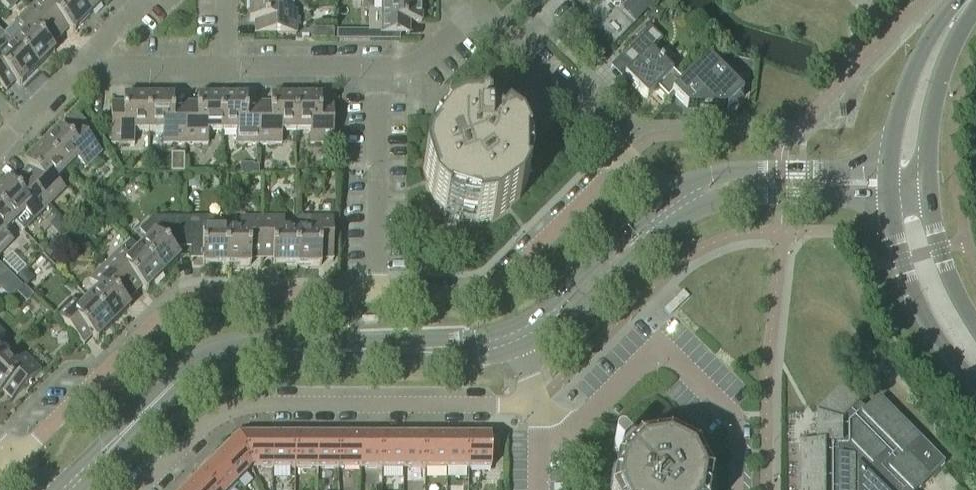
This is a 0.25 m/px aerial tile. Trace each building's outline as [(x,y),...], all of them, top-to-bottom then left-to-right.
[(30,9),(60,38),(69,29),(73,33),(90,15),(75,0),(57,0),(56,1),(55,0),(39,0),(30,9)] [(90,15),(105,0),(75,0),(90,15)] [(249,22),(254,22),(254,35),(296,35),(296,12),(284,12),(284,0),(249,0),(249,22)] [(400,35),(409,35),(409,23),(422,23),(422,0),(382,0),(382,12),(369,12),(369,35),(379,35),(393,35),(400,35)] [(649,9),(658,0),(640,0),(649,9)] [(15,27),(5,37),(37,68),(54,51),(51,47),(60,38),(30,9),(13,26),(15,27)] [(653,9),(648,20),(654,23),(661,21),(664,14),(653,9)] [(682,82),(683,82),(672,71),(671,72),(651,51),(662,40),(649,27),(621,55),(633,67),(625,76),(647,98),(656,90),(668,102),(674,95),(674,94),(684,84),(682,82)] [(313,29),(313,41),(334,41),(334,29),(313,29)] [(6,92),(16,82),(20,86),(37,68),(5,37),(0,42),(0,86),(6,92)] [(674,94),(674,95),(687,108),(727,108),(743,92),(707,57),(683,82),(682,82),(684,84),(674,94)] [(259,145),(259,103),(247,103),(247,98),(239,98),(239,93),(225,93),(225,98),(222,98),(222,132),(236,132),(236,145),(259,145)] [(111,145),(134,145),(134,132),(148,132),(148,98),(124,98),(124,102),(111,102),(111,145)] [(185,145),(185,103),(173,103),(173,98),(148,98),(148,132),(162,132),(162,145),(185,145)] [(207,132),(222,132),(222,98),(198,98),(197,103),(185,103),(185,145),(207,145),(207,132)] [(281,132),(296,132),(296,98),(271,98),(271,103),(259,103),(259,145),(281,145),(281,132)] [(296,98),(296,132),(309,132),(309,145),(333,145),(333,103),(320,103),(320,98),(296,98)] [(422,170),(426,180),(433,202),(445,214),(449,217),(454,219),(459,221),(464,222),(469,223),(475,223),(492,220),(519,201),(527,185),(527,153),(518,138),(504,128),(502,130),(499,128),(487,128),(487,119),(483,115),(479,115),(472,109),(456,109),(439,118),(444,127),(426,152),(422,170)] [(42,146),(67,170),(76,161),(85,169),(101,153),(86,138),(93,131),(75,113),(67,121),(74,128),(66,136),(59,129),(42,146)] [(56,181),(67,170),(42,146),(25,163),(29,167),(20,176),(49,205),(65,189),(56,181)] [(0,188),(0,208),(14,223),(23,232),(33,221),(49,205),(20,176),(11,185),(7,181),(0,188)] [(14,223),(0,208),(0,254),(13,241),(4,233),(14,223)] [(191,259),(191,219),(153,219),(140,231),(148,239),(138,250),(163,274),(180,257),(176,254),(181,249),(190,249),(190,259),(191,259)] [(227,266),(227,231),(214,231),(214,219),(191,219),(191,259),(203,259),(203,265),(227,266)] [(262,259),(262,220),(241,220),(241,231),(227,231),(227,266),(250,266),(250,259),(262,259)] [(297,266),(297,232),(284,232),(284,220),(262,220),(262,259),(273,260),(273,266),(297,266)] [(297,232),(297,266),(321,266),(321,260),(333,260),(333,220),(310,220),(310,232),(297,232)] [(105,266),(134,295),(142,287),(146,291),(163,274),(138,250),(130,241),(105,266)] [(49,248),(43,254),(48,259),(54,253),(49,248)] [(21,286),(0,266),(0,288),(10,298),(21,286)] [(126,303),(134,295),(105,266),(90,281),(98,289),(88,299),(113,324),(130,307),(126,303)] [(32,278),(24,270),(16,278),(24,286),(32,278)] [(96,341),(113,324),(88,299),(79,308),(71,300),(55,316),(84,345),(93,337),(96,341)] [(0,360),(0,394),(2,392),(11,400),(39,372),(23,356),(14,364),(5,355),(0,360)] [(801,442),(801,444),(802,444),(802,489),(918,489),(940,469),(946,462),(940,456),(922,439),(881,398),(867,412),(843,387),(818,412),(818,442),(801,442)] [(251,470),(273,470),(273,438),(271,438),(271,440),(238,440),(251,470)] [(294,470),(294,438),(273,438),(273,470),(294,470)] [(316,470),(316,438),(294,438),(294,470),(316,470)] [(338,470),(338,438),(316,438),(316,470),(338,470)] [(360,470),(360,438),(338,438),(338,470),(360,470)] [(382,470),(382,438),(360,438),(360,470),(382,470)] [(403,470),(403,438),(382,438),(382,470),(403,470)] [(425,470),(425,438),(403,438),(403,470),(425,470)] [(447,470),(447,438),(425,438),(425,470),(447,470)] [(469,470),(469,438),(447,438),(447,470),(469,470)] [(469,438),(469,470),(491,470),(491,453),(498,453),(498,439),(491,439),(491,438),(469,438)] [(235,485),(251,470),(238,440),(216,462),(215,461),(213,462),(235,485)] [(710,486),(695,458),(668,443),(637,448),(630,456),(622,447),(621,447),(619,446),(618,446),(617,447),(615,448),(614,449),(613,450),(613,452),(613,453),(614,454),(614,455),(622,463),(615,470),(612,489),(709,489),(710,486)] [(235,485),(213,462),(198,478),(210,489),(230,489),(235,485)] [(198,478),(186,489),(210,489),(198,478)]
